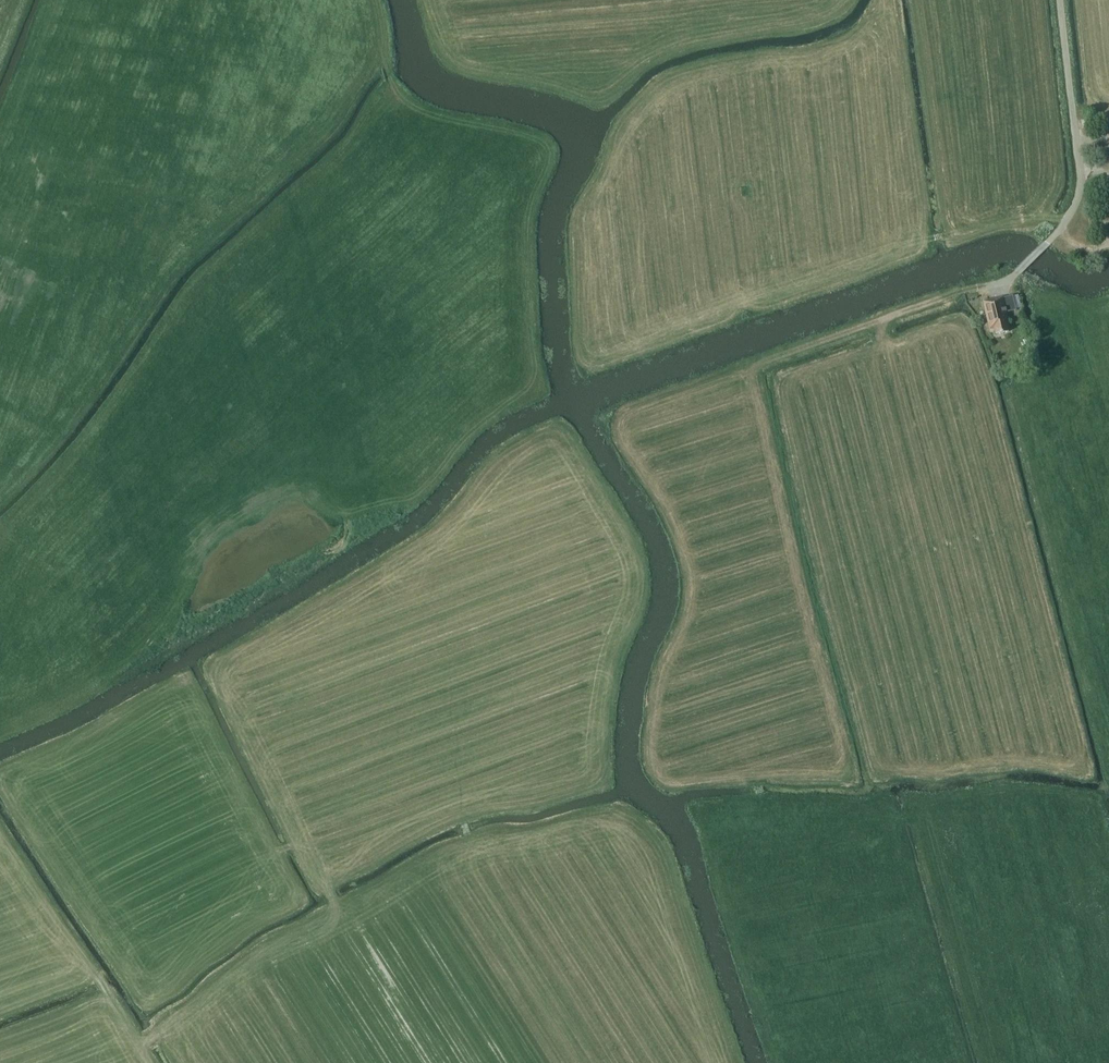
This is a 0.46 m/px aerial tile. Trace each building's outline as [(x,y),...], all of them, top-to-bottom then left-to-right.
[(1107,189),(1105,177),(1093,179),(1095,191),(1107,189)] [(1005,312),(1015,310),(1013,295),(1002,298),(1005,312)] [(1002,298),(983,302),(988,323),(989,328),(994,327),(996,334),(1009,331),(1006,319),(1007,319),(1005,312),(1002,298)]
